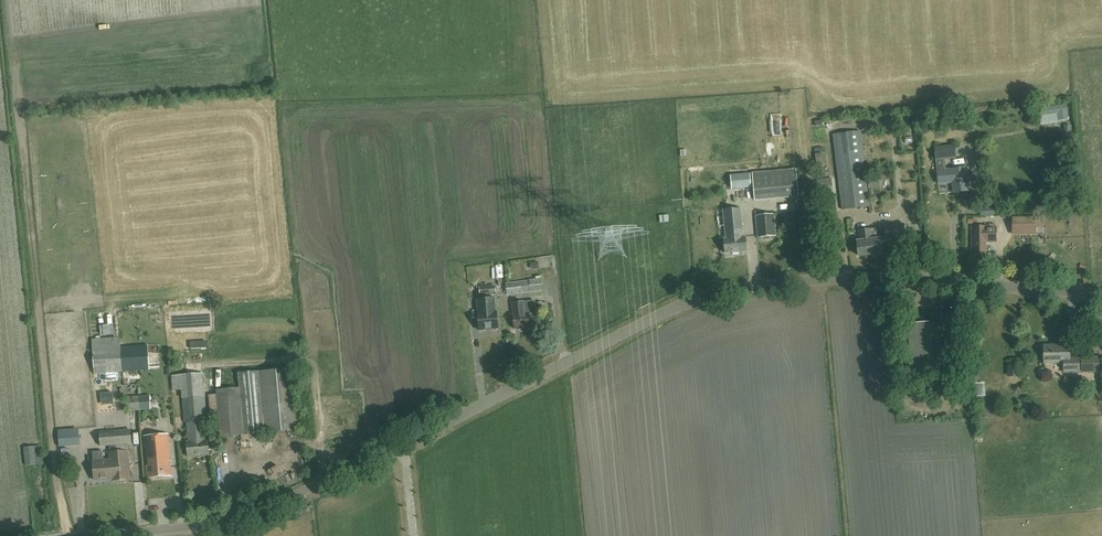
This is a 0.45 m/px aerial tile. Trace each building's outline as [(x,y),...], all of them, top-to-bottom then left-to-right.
[(1067,105),(1039,108),(1040,116),(1058,114),(1059,120),(1069,119),(1067,105)] [(869,206),(863,163),(860,132),(833,135),(841,208),(869,206)] [(935,160),(955,158),(954,145),(934,148),(935,160)] [(967,194),(967,190),(968,190),(966,174),(968,174),(967,167),(937,171),(938,183),(952,182),(953,192),(958,191),(958,195),(960,196),(966,195),(967,194)] [(751,174),(754,200),(798,196),(795,170),(751,174)] [(731,189),(751,187),(750,174),(730,176),(731,189)] [(818,192),(833,190),(831,178),(816,180),(818,192)] [(994,206),(980,207),(981,214),(995,213),(994,206)] [(740,209),(722,210),(725,239),(723,239),(725,254),(746,252),(745,237),(743,237),(740,209)] [(757,238),(775,236),(773,214),(755,216),(757,238)] [(1042,227),(1042,216),(1035,216),(1035,218),(1012,218),(1012,232),(1036,232),(1036,227),(1042,227)] [(880,240),(904,237),(903,225),(883,227),(883,228),(871,229),(858,230),(859,242),(857,242),(858,257),(882,254),(880,240)] [(996,242),(996,227),(988,227),(988,226),(971,226),(971,254),(986,254),(986,242),(996,242)] [(505,284),(506,295),(541,291),(540,280),(505,284)] [(495,286),(479,287),(479,296),(485,295),(485,294),(496,293),(495,286)] [(495,312),(493,298),(476,300),(477,314),(478,330),(497,328),(496,312),(495,312)] [(535,301),(511,303),(514,329),(530,327),(529,314),(536,313),(535,301)] [(911,388),(941,387),(939,321),(908,322),(911,388)] [(230,338),(236,345),(242,340),(235,333),(230,338)] [(119,338),(92,339),(94,374),(122,372),(120,346),(120,341),(119,338)] [(1064,372),(1078,371),(1078,358),(1069,358),(1069,343),(1058,344),(1058,345),(1043,345),(1044,363),(1063,362),(1064,372)] [(147,344),(120,346),(122,372),(149,370),(147,344)] [(1098,372),(1097,357),(1088,357),(1089,372),(1098,372)] [(220,437),(243,435),(298,431),(294,369),(260,371),(238,374),(239,388),(216,390),(220,437)] [(187,457),(208,455),(207,440),(205,440),(205,434),(207,433),(202,372),(172,375),(173,391),(181,390),(184,423),(186,422),(188,442),(185,442),(187,457)] [(984,391),(984,380),(974,381),(974,391),(984,391)] [(120,404),(119,393),(109,393),(109,405),(120,404)] [(150,395),(138,396),(139,410),(151,410),(150,395)] [(126,397),(127,411),(139,410),(138,396),(126,397)] [(113,432),(114,434),(115,445),(116,445),(116,452),(109,453),(109,461),(103,461),(102,452),(92,452),(93,461),(92,462),(94,481),(113,479),(113,481),(130,480),(126,444),(131,444),(130,430),(113,432)] [(79,431),(58,433),(59,446),(80,445),(79,431)] [(100,447),(115,445),(114,434),(99,435),(100,447)] [(143,436),(145,457),(146,478),(171,476),(167,434),(143,436)] [(34,447),(24,448),(26,466),(36,466),(34,447)]
